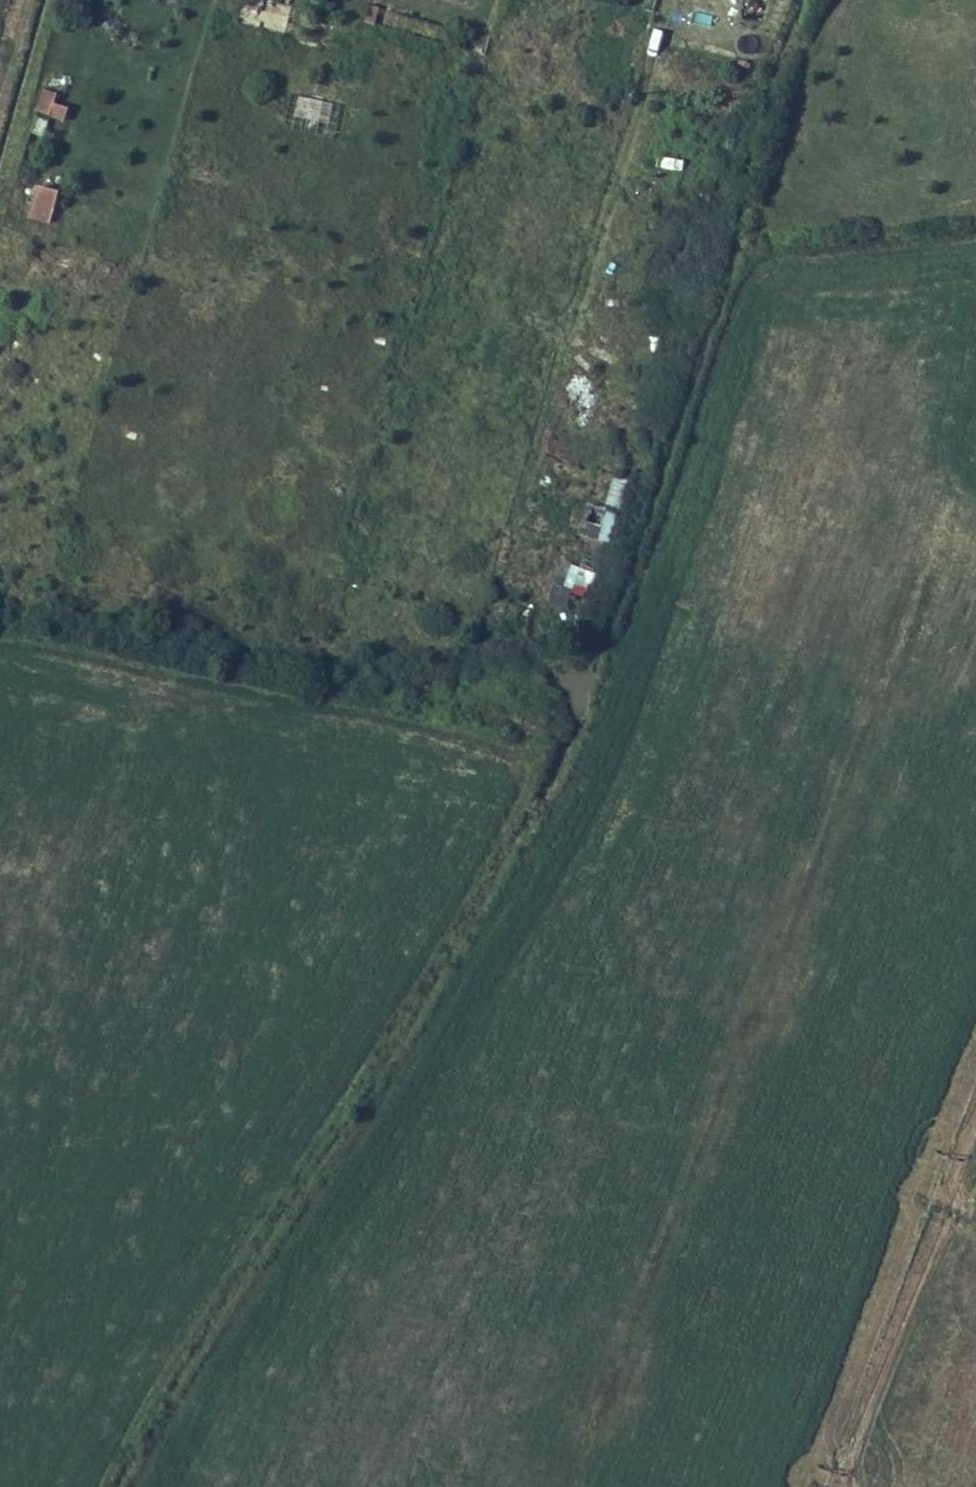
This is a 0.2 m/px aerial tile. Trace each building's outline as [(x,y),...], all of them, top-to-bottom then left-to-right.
[(63,122),(66,108),(52,104),(55,93),(39,89),(33,114),(63,122)] [(34,186),(25,218),(48,225),(57,192),(34,186)] [(603,506),(620,510),(627,479),(610,475),(603,506)] [(610,542),(615,510),(583,505),(578,537),(610,542)] [(546,603),(579,616),(596,574),(562,561),(546,603)]
